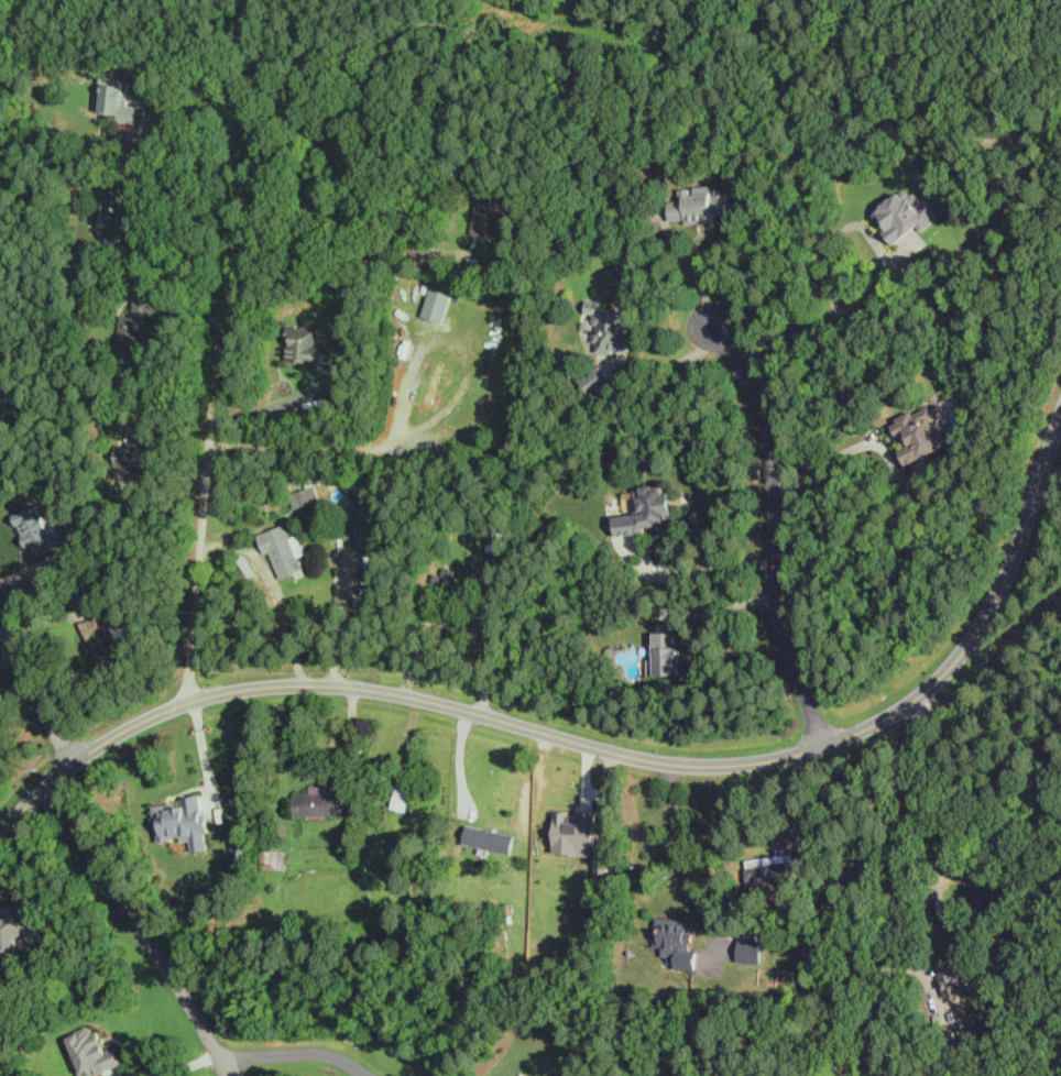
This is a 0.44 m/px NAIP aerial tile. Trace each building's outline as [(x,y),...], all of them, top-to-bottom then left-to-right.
[(138,123),(139,107),(130,106),(131,83),(105,81),(102,114),(119,116),(119,121),(138,123)] [(937,220),(911,186),(874,215),(896,244),(918,228),(921,232),(937,220)] [(119,227),(121,190),(97,189),(95,226),(119,227)] [(730,221),(728,191),(680,194),(681,201),(669,201),(670,223),(730,221)] [(502,238),(503,202),(475,201),(473,237),(502,238)] [(453,295),(432,289),(424,316),(444,323),(453,295)] [(154,301),(134,300),(133,316),(121,315),(118,353),(149,356),(154,301)] [(630,352),(631,310),(603,309),(603,301),(587,301),(586,315),(597,316),(595,351),(630,352)] [(288,362),(335,363),(335,344),(319,344),(319,328),(288,327),(288,362)] [(614,385),(604,366),(581,377),(590,396),(614,385)] [(911,463),(948,446),(928,405),(892,421),(911,463)] [(151,468),(153,424),(130,422),(129,448),(117,447),(116,466),(151,468)] [(616,532),(675,528),(671,485),(639,487),(642,515),(615,516),(616,532)] [(319,501),(316,487),(291,494),(294,507),(319,501)] [(13,515),(31,556),(73,539),(65,520),(47,528),(37,505),(13,515)] [(265,555),(272,552),(281,579),(304,571),(287,525),(259,535),(265,555)] [(507,537),(495,537),(495,553),(507,553),(507,537)] [(456,575),(457,572),(445,566),(436,580),(473,601),(480,590),(456,575)] [(80,623),(101,674),(128,665),(108,612),(80,623)] [(680,676),(680,633),(653,633),(653,676),(680,676)] [(407,813),(416,781),(400,777),(392,809),(407,813)] [(310,789),(310,795),(294,795),(294,816),(347,816),(347,789),(310,789)] [(203,792),(209,832),(205,833),(208,850),(197,852),(194,834),(160,839),(155,805),(186,801),(185,797),(203,792)] [(555,853),(593,855),(594,813),(555,811),(555,853)] [(467,823),(461,844),(510,855),(516,834),(467,823)] [(285,868),(285,852),(263,852),(263,868),(285,868)] [(788,861),(774,865),(773,860),(746,865),(751,891),(792,885),(788,861)] [(9,957),(33,940),(37,944),(48,936),(19,899),(0,914),(0,948),(9,957)] [(677,969),(697,969),(698,951),(692,951),(693,920),(658,919),(657,947),(678,948),(677,969)] [(739,962),(762,963),(763,941),(739,940),(739,962)] [(944,999),(964,997),(961,969),(942,971),(944,999)] [(123,1066),(118,1048),(106,1053),(96,1025),(68,1035),(83,1075),(101,1075),(100,1074),(123,1066)]
